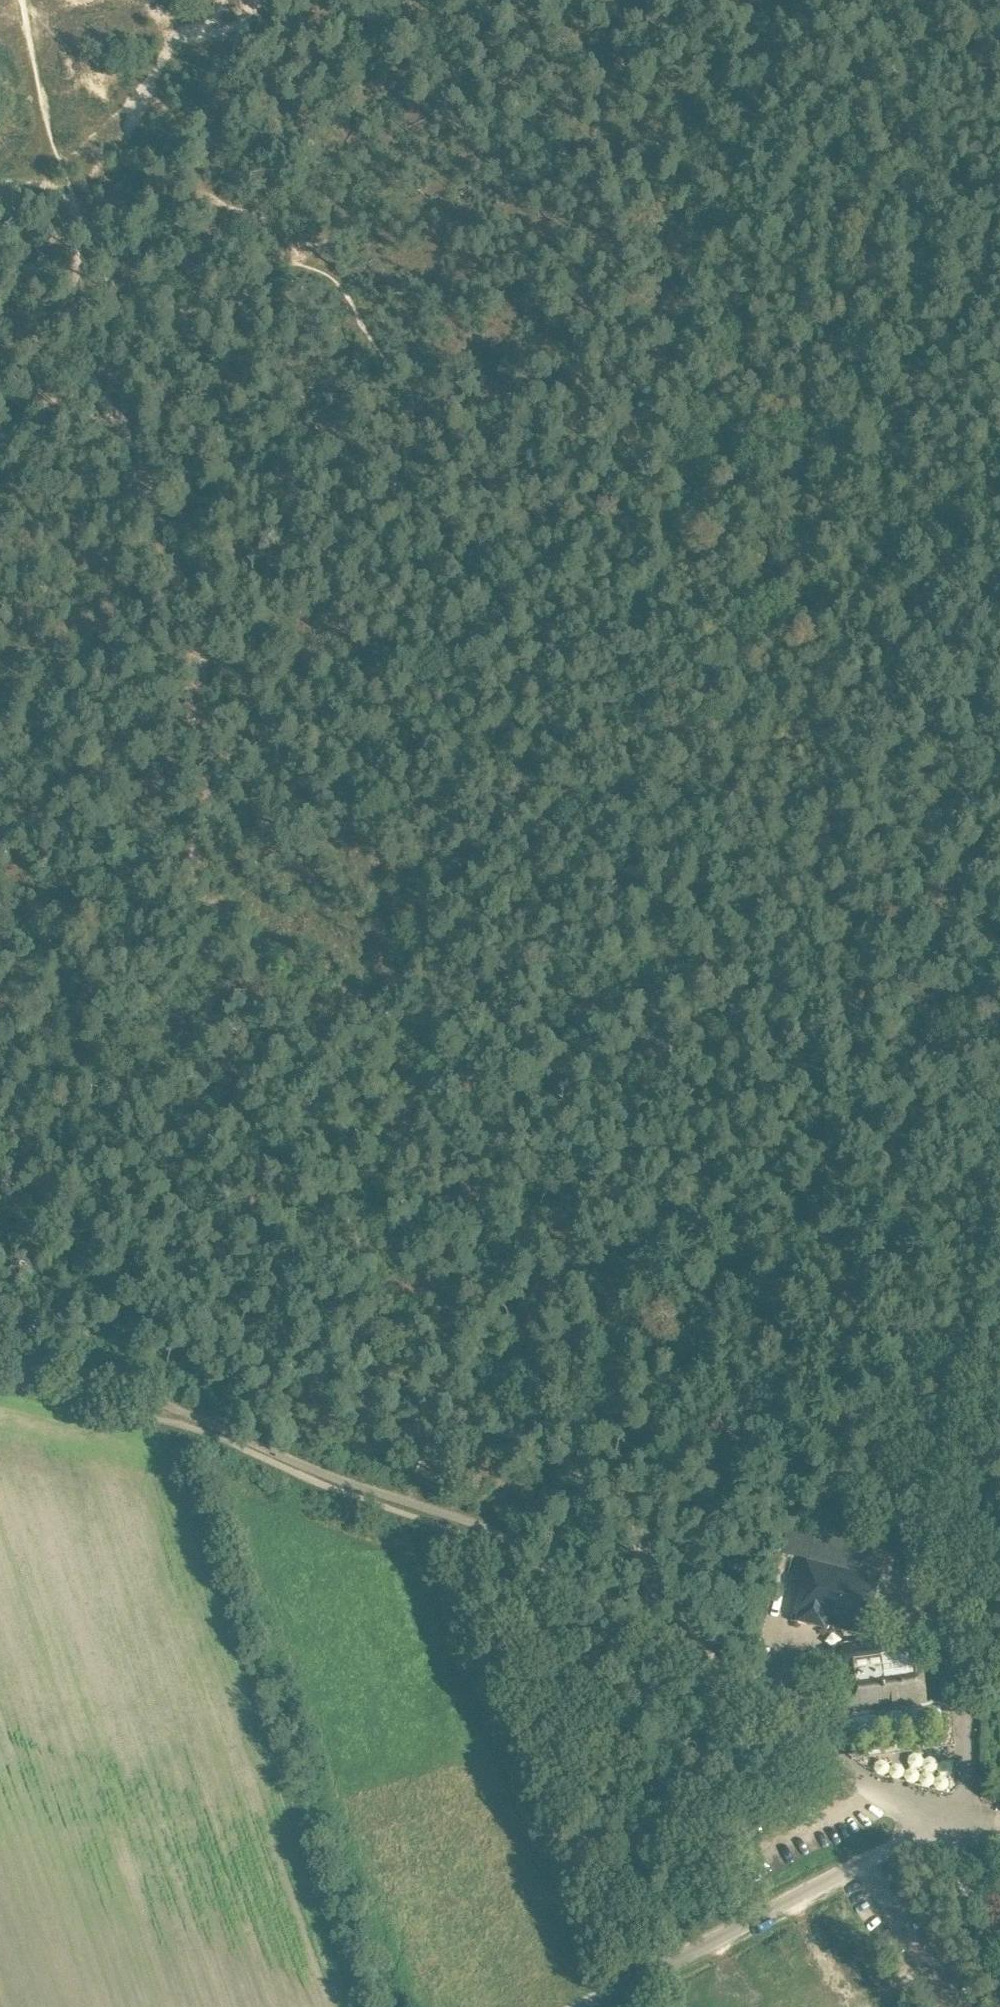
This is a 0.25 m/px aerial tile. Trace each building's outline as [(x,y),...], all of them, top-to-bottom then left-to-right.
[(796,1622),(826,1630),(827,1626),(866,1637),(874,1608),(881,1577),(806,1558),(791,1617),(792,1617),(791,1622),(795,1623),(796,1622)] [(890,1640),(842,1646),(845,1670),(847,1670),(847,1674),(844,1674),(852,1741),(888,1736),(889,1744),(907,1742),(906,1734),(951,1728),(953,1728),(949,1701),(927,1704),(921,1665),(916,1666),(915,1661),(919,1661),(916,1636),(890,1640)]
